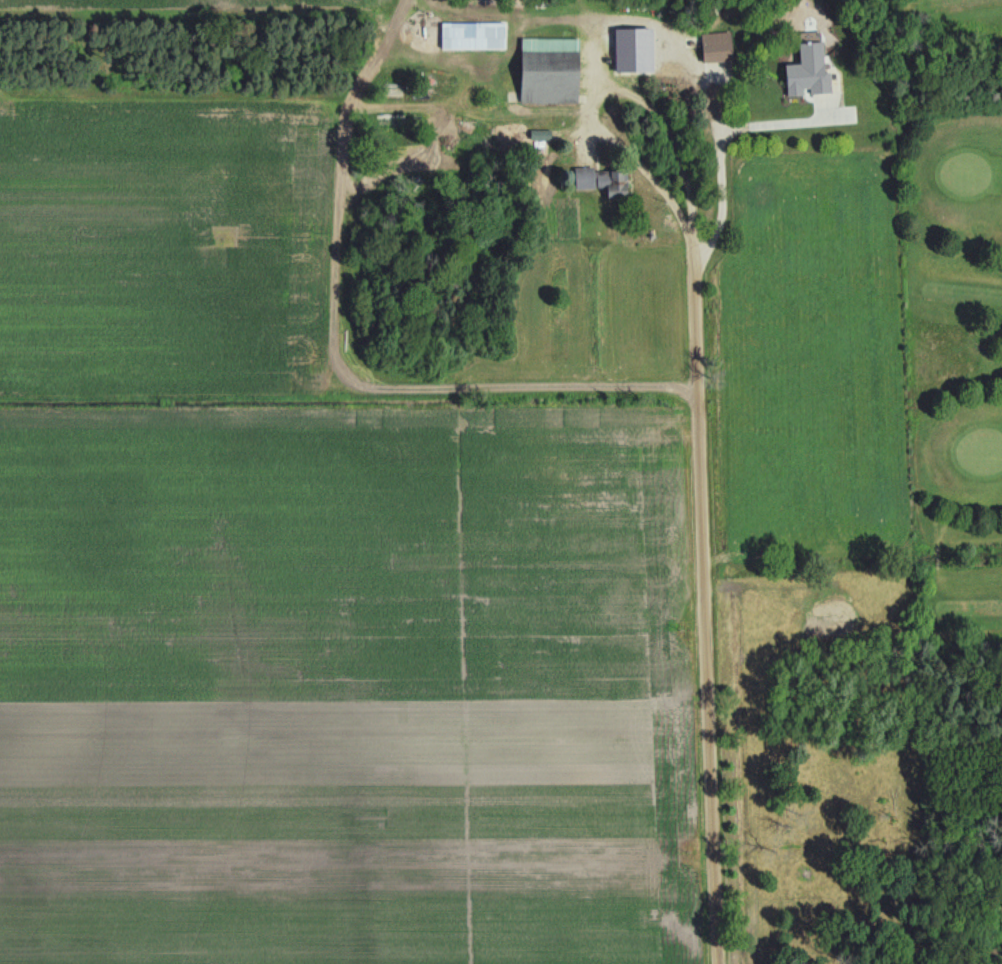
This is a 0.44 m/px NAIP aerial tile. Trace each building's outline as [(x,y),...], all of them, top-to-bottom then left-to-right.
[(437,48),(501,49),(502,22),(438,21),(437,48)] [(611,72),(649,71),(648,27),(609,28),(611,72)] [(829,90),(827,71),(821,71),(818,30),(800,32),(801,42),(794,42),(796,63),(781,64),(783,96),(799,94),(799,92),(829,90)] [(699,32),(698,61),(728,62),(729,32),(699,32)] [(520,102),(522,37),(580,39),(578,104),(520,102)] [(571,166),(571,188),(601,187),(602,198),(626,198),(625,170),(590,171),(590,166),(571,166)]
